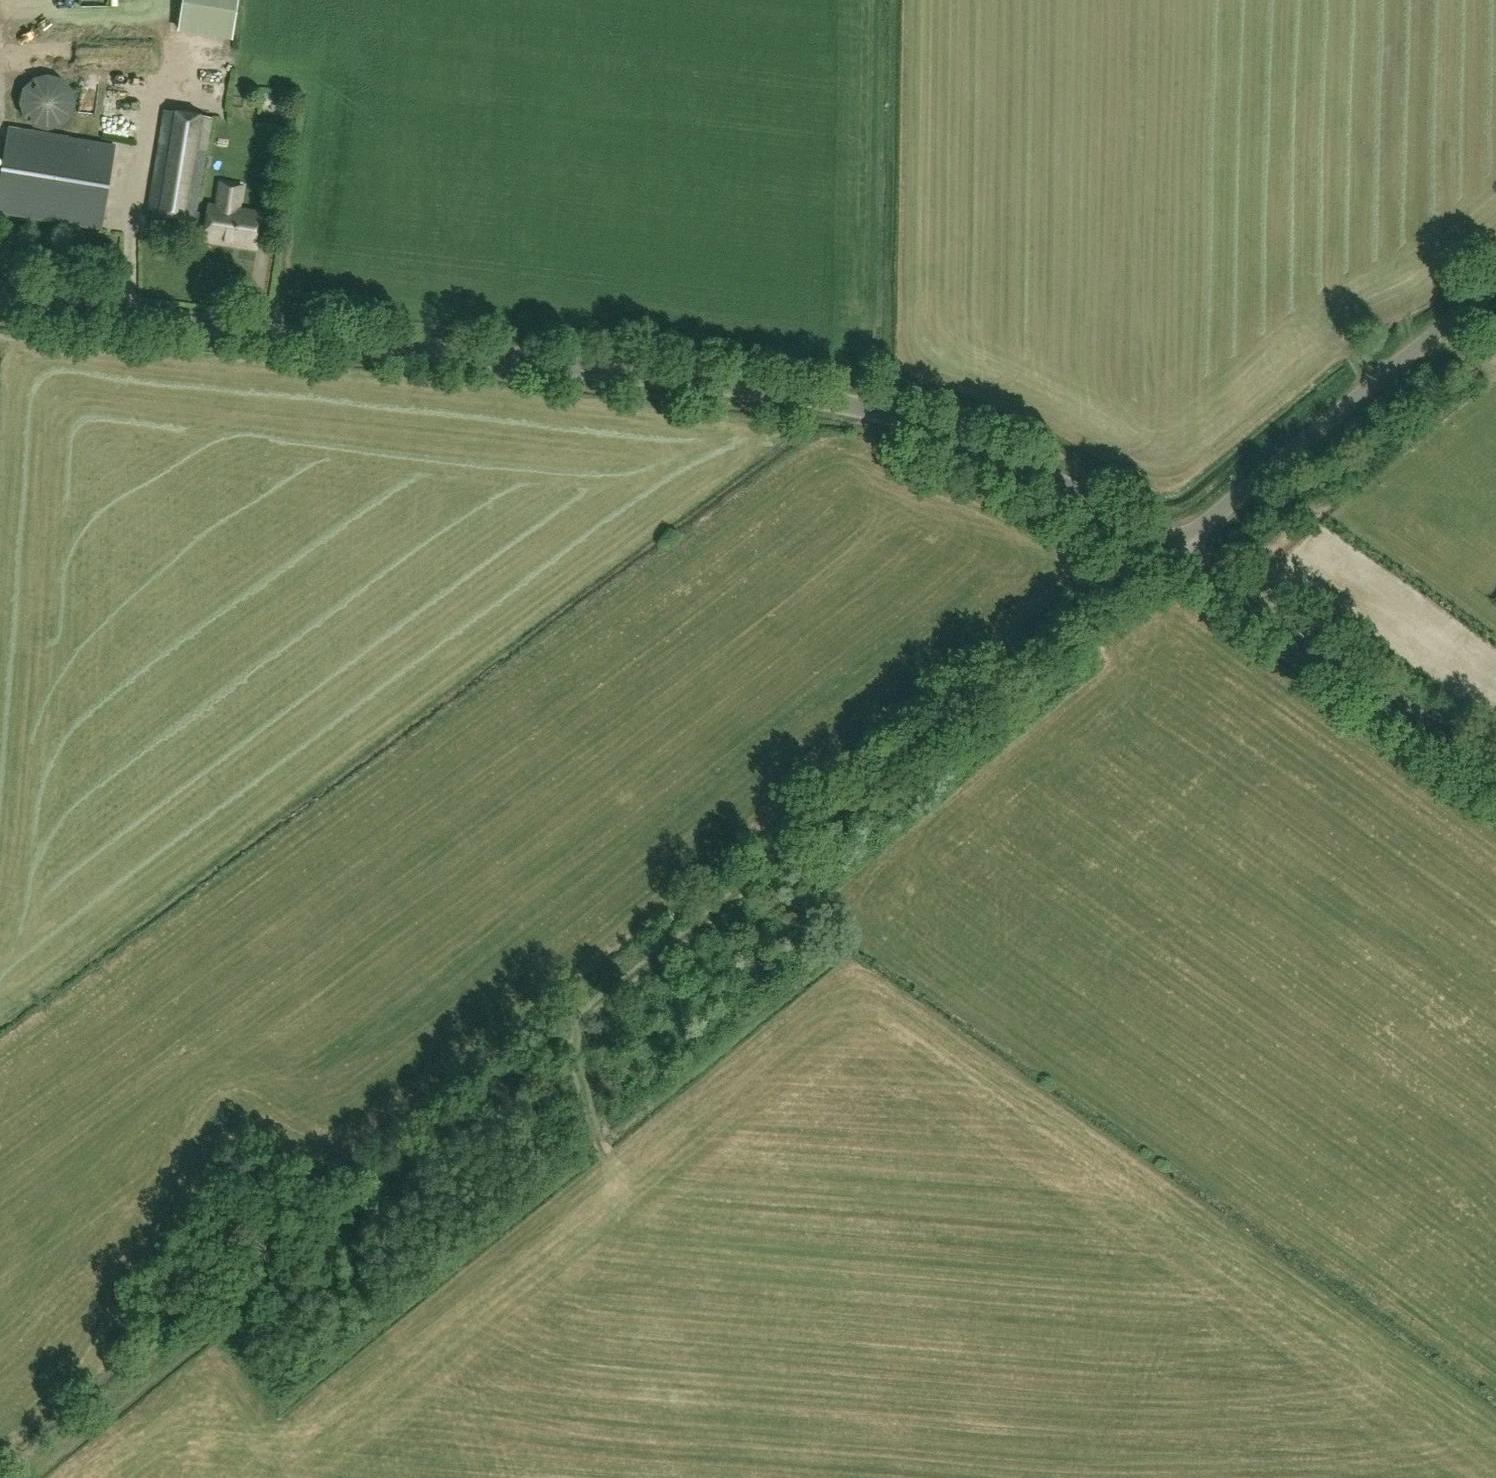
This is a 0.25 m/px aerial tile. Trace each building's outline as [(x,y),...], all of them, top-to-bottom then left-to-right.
[(231,33),(235,0),(185,0),(182,27),(231,33)] [(114,139),(122,75),(102,73),(94,137),(114,139)] [(57,76),(48,74),(44,75),(35,77),(28,82),(23,90),(20,98),(20,103),(21,107),(25,115),(31,122),(39,126),(48,127),(56,125),(64,121),(70,114),(73,106),(73,101),(72,92),(67,84),(61,78),(57,76)] [(240,212),(245,184),(221,180),(216,210),(209,209),(208,216),(197,214),(213,119),(165,111),(147,217),(195,225),(195,222),(206,224),(204,240),(257,249),(262,216),(240,212)] [(102,231),(116,146),(9,129),(0,186),(0,215),(102,231)]
